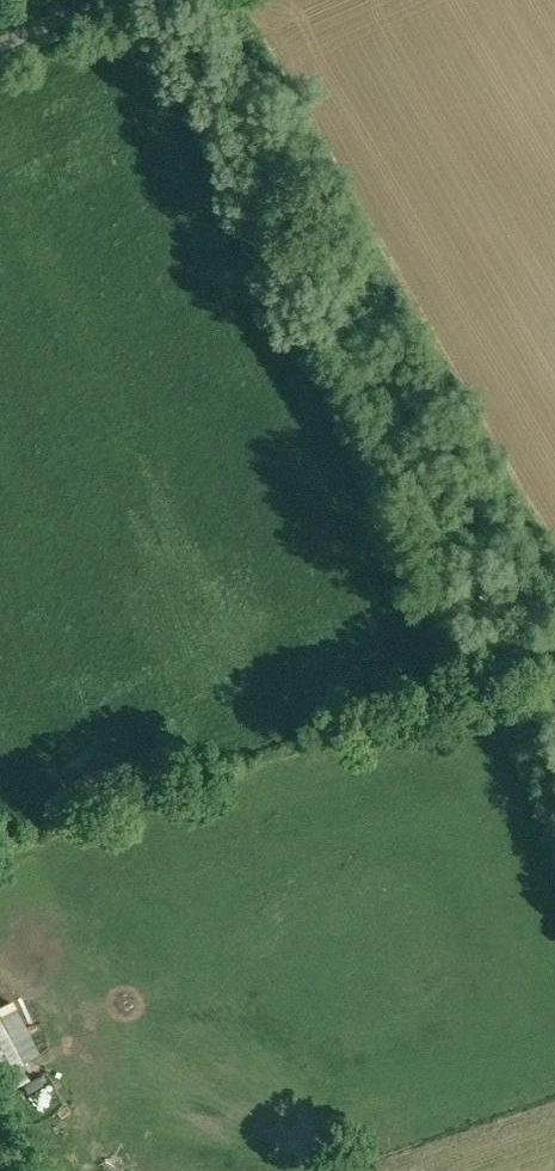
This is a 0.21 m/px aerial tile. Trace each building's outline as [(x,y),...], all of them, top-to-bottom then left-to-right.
[(0,1003),(0,1091),(2,1090),(3,1093),(27,1081),(18,1063),(36,1055),(8,999),(0,1003)]
